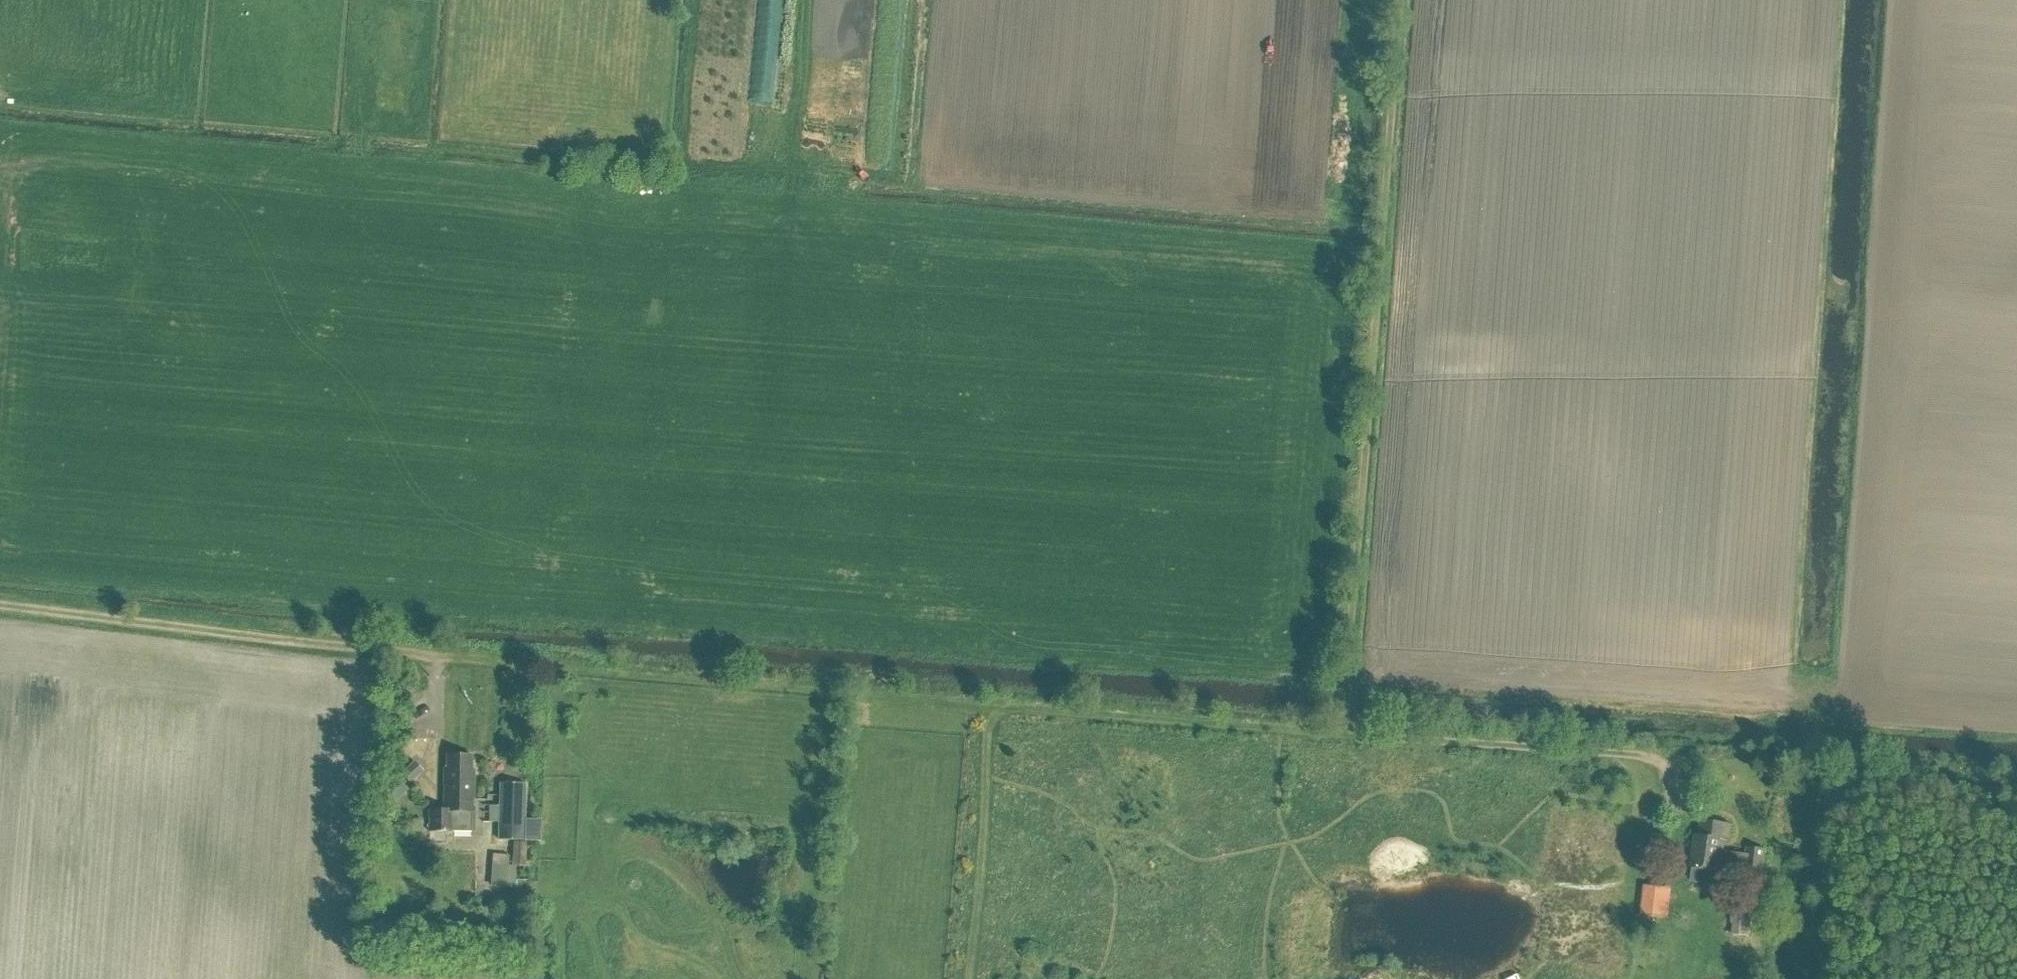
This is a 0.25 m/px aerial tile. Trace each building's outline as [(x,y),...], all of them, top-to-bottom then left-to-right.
[(474,832),(475,771),(472,771),(472,756),(447,756),(447,768),(444,768),(444,811),(429,811),(429,832),(474,832)] [(411,784),(425,771),(415,760),(401,773),(411,784)] [(376,788),(392,806),(408,791),(392,774),(376,788)] [(526,785),(499,784),(498,840),(525,841),(526,785)] [(1746,862),(1723,858),(1725,842),(1729,842),(1731,825),(1702,822),(1700,836),(1695,835),(1691,867),(1721,871),(1721,874),(1744,877),(1746,862)] [(513,850),(512,867),(526,867),(526,842),(513,842),(513,850)] [(1748,849),(1746,862),(1744,877),(1763,879),(1766,851),(1748,849)] [(493,854),(490,886),(507,888),(509,856),(493,854)] [(1641,917),(1669,920),(1672,890),(1645,887),(1641,917)] [(1731,935),(1746,936),(1750,936),(1752,913),(1733,911),(1731,935)] [(465,945),(452,944),(451,957),(464,959),(465,945)]
